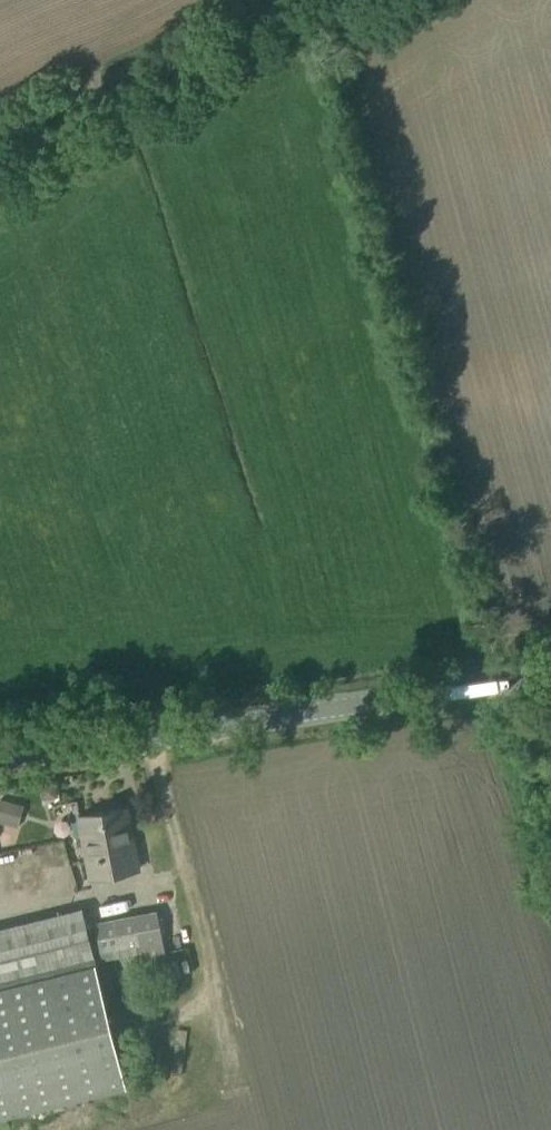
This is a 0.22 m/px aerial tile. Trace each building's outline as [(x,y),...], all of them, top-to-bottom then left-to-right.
[(3,807),(1,820),(27,824),(29,812),(3,807)] [(91,879),(138,869),(126,807),(78,817),(91,879)] [(125,1087),(81,908),(0,929),(0,1118),(125,1087)] [(139,959),(165,953),(157,910),(93,922),(101,961),(138,954),(139,959)]
